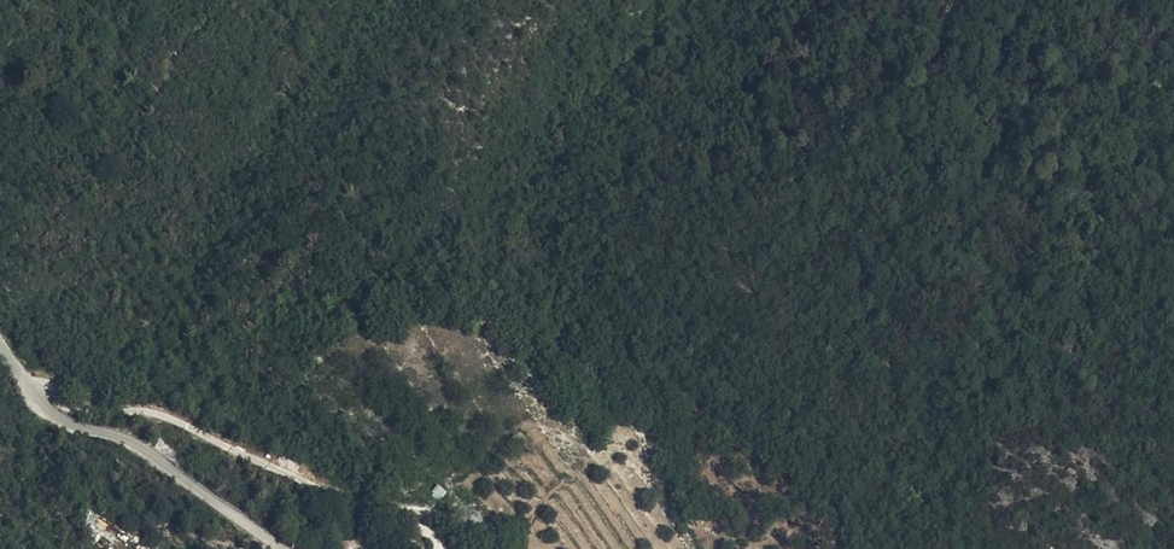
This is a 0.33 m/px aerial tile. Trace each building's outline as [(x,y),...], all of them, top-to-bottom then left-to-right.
[(440,501),(447,490),(436,484),(429,494),(440,501)] [(0,540),(9,535),(2,526),(0,528),(0,540)]
